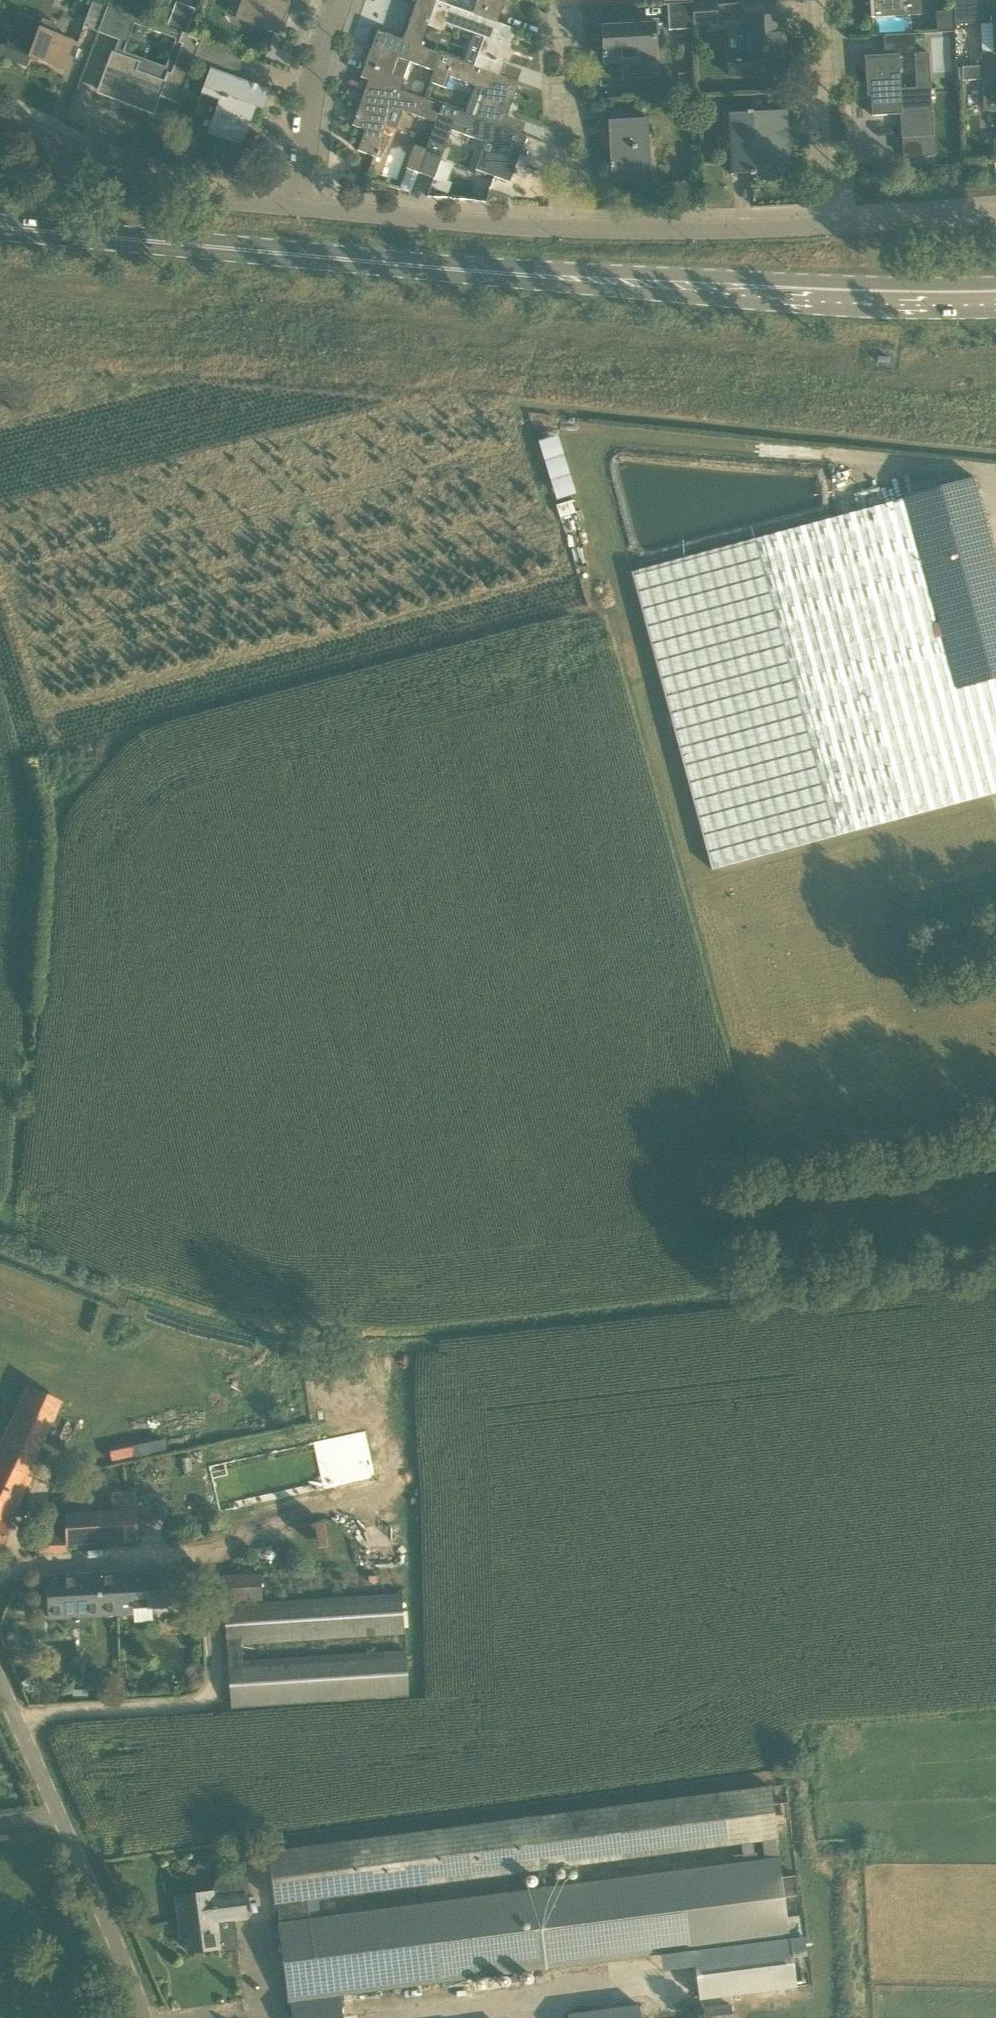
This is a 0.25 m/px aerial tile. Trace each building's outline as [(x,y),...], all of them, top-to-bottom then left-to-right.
[(108,5),(95,0),(93,0),(83,25),(98,32),(108,5)] [(288,5),(284,3),(285,0),(256,0),(248,22),(278,32),(288,5)] [(399,90),(403,79),(390,75),(396,57),(434,71),(440,54),(427,49),(419,46),(427,26),(436,1),(432,0),(417,0),(403,40),(377,30),(360,77),(369,80),(399,90)] [(473,14),(497,22),(505,0),(478,0),(473,14)] [(717,0),(692,2),(693,24),(718,22),(717,0)] [(870,17),(896,16),(895,12),(909,11),(909,0),(872,0),(869,0),(870,17)] [(992,22),(995,22),(995,5),(995,0),(953,0),(954,24),(992,22)] [(436,1),(427,26),(435,29),(442,31),(444,24),(483,37),(473,65),(498,74),(515,29),(497,22),(473,14),(437,2),(437,1),(436,1)] [(186,34),(194,8),(175,2),(167,27),(186,34)] [(692,2),(667,4),(669,30),(693,29),(693,24),(692,2)] [(98,32),(114,38),(124,12),(108,5),(98,32)] [(746,20),(747,52),(726,53),(727,78),(751,77),(751,71),(783,69),(783,66),(785,66),(784,51),(782,51),(780,17),(746,20)] [(16,43),(9,40),(3,57),(26,66),(30,54),(39,57),(37,60),(61,69),(62,70),(73,42),(54,35),(58,25),(43,19),(41,24),(25,18),(16,43)] [(981,56),(982,66),(995,65),(995,22),(992,22),(993,52),(981,53),(981,56)] [(656,61),(655,25),(603,27),(604,53),(602,53),(603,57),(604,57),(605,63),(656,61)] [(118,36),(99,89),(122,98),(121,101),(153,113),(165,81),(140,72),(149,47),(118,36)] [(193,62),(210,69),(214,70),(219,72),(227,50),(223,48),(210,43),(202,40),(195,58),(193,62)] [(871,96),(872,115),(900,114),(901,138),(933,136),(928,52),(914,53),(916,88),(901,89),(900,70),(898,56),(898,54),(864,56),(864,57),(869,57),(870,86),(875,86),(876,95),(871,96)] [(487,91),(476,118),(503,128),(519,82),(498,74),(473,65),(440,54),(434,71),(430,82),(446,87),(449,77),(487,91)] [(983,80),(983,93),(995,92),(995,65),(982,66),(963,67),(964,81),(983,80)] [(218,104),(208,134),(243,146),(243,145),(241,145),(251,117),(247,116),(251,105),(263,109),(262,110),(263,110),(271,90),(270,90),(269,91),(219,72),(214,70),(203,99),(218,104)] [(402,111),(435,123),(441,106),(399,90),(369,80),(352,125),(365,130),(357,150),(380,159),(388,137),(382,135),(385,125),(392,107),(402,111)] [(789,164),(791,164),(787,99),(786,99),(787,117),(752,120),(751,111),(745,111),(745,113),(728,114),(731,174),(750,173),(750,174),(756,174),(755,158),(789,156),(789,164)] [(435,123),(425,150),(416,172),(434,178),(441,159),(452,131),(493,145),(489,154),(482,151),(475,170),(510,182),(526,136),(503,128),(476,118),(441,106),(435,123)] [(871,157),(897,158),(898,117),(872,116),(871,157)] [(647,118),(608,121),(611,180),(651,178),(651,175),(642,175),(640,148),(649,148),(647,118)] [(416,172),(425,150),(414,146),(406,168),(416,172)] [(433,181),(429,191),(446,197),(450,187),(446,186),(433,181)] [(552,498),(572,492),(553,432),(533,438),(552,498)] [(904,498),(631,573),(712,869),(995,793),(995,558),(974,478),(904,496),(904,498)] [(11,1522),(31,1478),(27,1476),(53,1420),(12,1402),(0,1429),(0,1546),(11,1522)] [(214,1510),(390,1476),(382,1439),(381,1440),(378,1427),(204,1461),(214,1510)] [(66,1545),(138,1541),(135,1493),(111,1495),(112,1511),(64,1513),(65,1526),(49,1526),(39,1550),(67,1551),(66,1545)] [(116,1573),(116,1574),(119,1613),(133,1612),(133,1608),(167,1606),(165,1570),(116,1573)] [(261,1600),(260,1573),(222,1574),(224,1602),(261,1600)] [(119,1613),(116,1574),(45,1578),(48,1617),(119,1613)] [(231,1707),(408,1695),(405,1652),(242,1663),(241,1643),(404,1632),(402,1595),(224,1607),(231,1707)] [(340,1995),(789,1937),(778,1857),(776,1838),(769,1787),(269,1852),(275,1903),(277,1903),(279,1922),(278,1922),(289,2002),(290,2002),(292,2017),(343,2017),(340,1995)] [(186,1927),(189,1952),(220,1948),(220,1949),(237,1947),(235,1929),(218,1931),(217,1922),(246,1918),(243,1892),(213,1896),(213,1892),(176,1896),(181,1927),(186,1927)] [(804,1937),(694,1951),(700,1999),(795,1986),(791,1957),(806,1955),(804,1937)] [(568,2014),(569,2017),(641,2017),(639,2004),(568,2014)] [(703,2008),(704,2017),(734,2017),(732,2004),(703,2008)]
